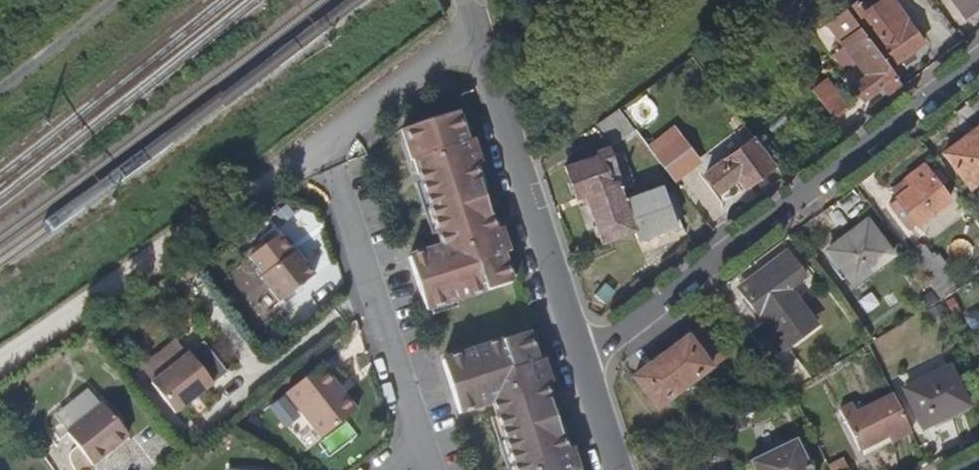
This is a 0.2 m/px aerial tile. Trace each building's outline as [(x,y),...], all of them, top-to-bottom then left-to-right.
[(964,16),(978,5),(978,0),(952,0),(964,16)] [(860,5),(848,14),(892,72),(903,63),(908,68),(918,62),(913,55),(923,48),(889,1),(868,16),(860,5)] [(892,72),(848,14),(829,28),(846,50),(858,66),(867,79),(853,91),(865,108),(884,92),(889,98),(904,87),(892,72)] [(858,66),(846,50),(833,61),(844,76),(858,66)] [(824,82),(812,92),(832,118),(844,109),(824,82)] [(620,112),(599,128),(615,149),(635,133),(620,112)] [(513,284),(511,277),(505,254),(514,251),(507,225),(497,228),(491,209),(486,190),(478,166),(484,164),(477,141),(471,143),(462,119),(460,115),(404,130),(410,160),(415,159),(443,242),(442,247),(412,256),(426,310),(513,284)] [(470,116),(462,119),(471,143),(477,141),(470,116)] [(943,156),(969,190),(978,183),(978,128),(943,156)] [(729,142),(707,160),(727,187),(739,178),(746,187),(773,167),(753,142),(755,140),(746,130),(730,143),(729,142)] [(666,149),(654,159),(672,183),(683,174),(666,149)] [(595,158),(564,170),(576,204),(585,201),(601,248),(634,236),(638,245),(679,230),(663,188),(625,202),(620,187),(622,186),(609,150),(595,154),(595,158)] [(727,187),(707,160),(699,166),(719,193),(727,187)] [(478,166),(486,190),(491,188),(484,164),(478,166)] [(948,200),(924,167),(892,191),(896,196),(886,206),(906,232),(916,223),(917,224),(948,200)] [(497,228),(507,225),(501,205),(491,209),(497,228)] [(902,250),(880,222),(870,228),(893,257),(902,250)] [(893,257),(870,228),(868,224),(828,254),(854,287),(893,257)] [(941,300),(943,299),(954,287),(949,281),(932,259),(922,246),(908,258),(931,288),(941,300)] [(312,276),(293,251),(257,278),(277,303),(312,276)] [(505,254),(511,277),(521,273),(514,251),(505,254)] [(802,277),(786,253),(761,271),(768,280),(748,294),(787,347),(821,322),(793,285),(802,277)] [(937,254),(932,259),(949,281),(954,277),(937,254)] [(768,280),(761,271),(741,285),(748,294),(768,280)] [(911,302),(918,314),(941,300),(931,288),(911,302)] [(944,314),(939,304),(925,311),(931,321),(944,314)] [(723,362),(700,332),(633,386),(655,414),(723,362)] [(575,449),(566,453),(558,426),(553,407),(545,387),(555,384),(547,357),(539,361),(531,339),(529,335),(444,361),(461,416),(492,408),(510,469),(582,469),(575,449)] [(540,336),(531,339),(539,361),(547,357),(540,336)] [(200,342),(187,352),(150,381),(174,412),(213,381),(223,372),(200,342)] [(353,413),(318,368),(284,393),(317,440),(335,427),(353,413)] [(967,406),(948,370),(905,391),(924,431),(940,423),(939,420),(967,406)] [(545,387),(553,407),(561,404),(555,384),(545,387)] [(128,434),(103,403),(98,407),(84,389),(55,412),(68,430),(92,462),(128,434)] [(838,409),(843,420),(858,452),(886,437),(891,444),(912,434),(892,395),(856,413),(850,402),(838,409)] [(566,453),(575,449),(567,423),(558,426),(566,453)] [(795,443),(749,465),(752,469),(808,469),(795,443)]
